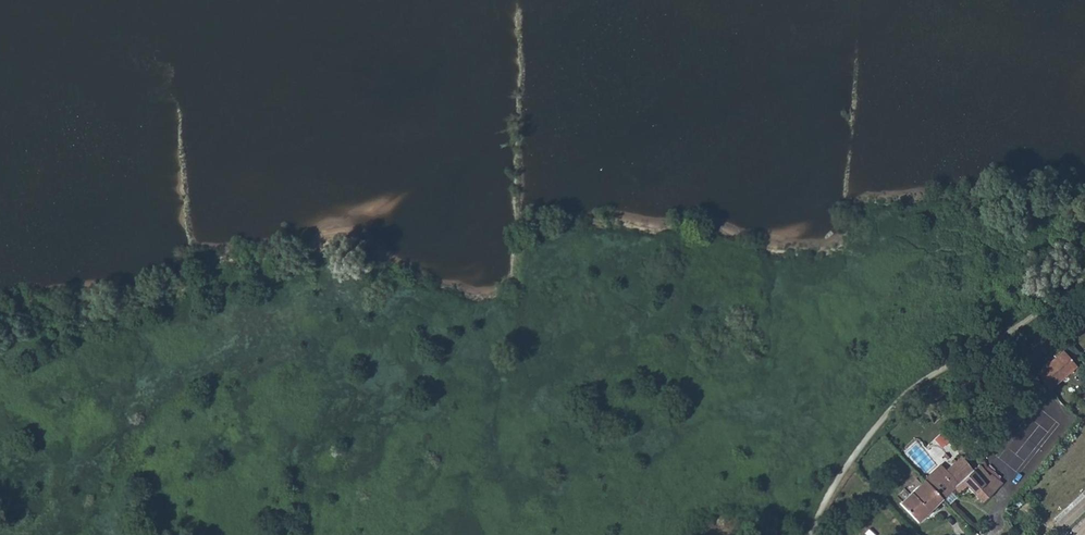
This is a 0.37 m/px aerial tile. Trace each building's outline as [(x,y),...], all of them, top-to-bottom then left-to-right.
[(1062,350),(1038,372),(1050,386),(1074,365),(1071,360),(1062,350)] [(975,472),(975,471),(961,455),(945,469),(929,485),(943,499),(955,488),(961,494),(968,487),(985,506),(995,498),(986,484),(975,472)] [(940,464),(923,479),(929,485),(945,469),(940,464)] [(999,494),(991,482),(985,472),(981,466),(975,471),(975,472),(986,484),(995,498),(999,494)] [(943,499),(929,485),(923,479),(901,500),(919,520),(943,499)] [(995,479),(991,482),(999,494),(1005,488),(995,479)]
